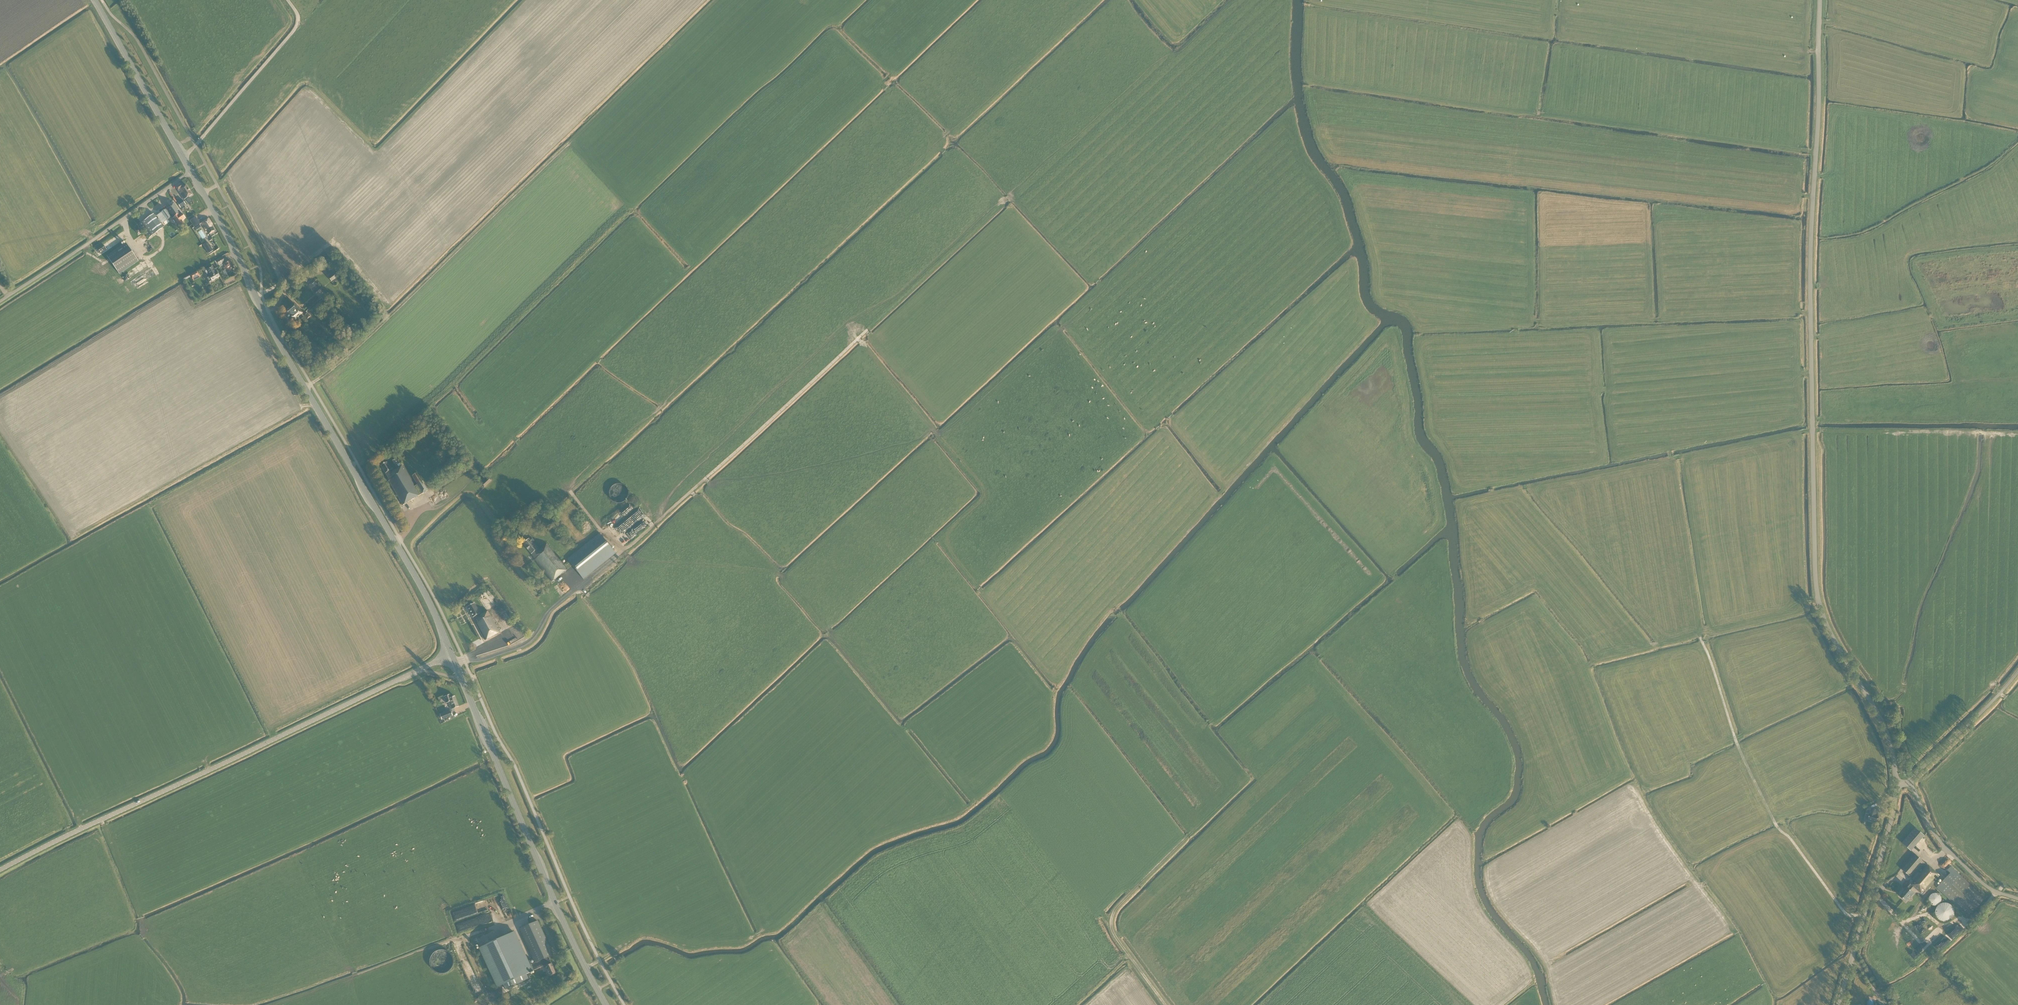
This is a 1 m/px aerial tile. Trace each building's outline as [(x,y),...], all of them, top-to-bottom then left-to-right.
[(178,191),(184,200),(193,195),(186,186),(184,187),(182,185),(177,188),(179,191),(178,191)] [(154,214),(140,225),(148,236),(154,232),(155,234),(164,228),(159,222),(160,221),(163,224),(172,217),(173,219),(174,218),(181,227),(185,225),(182,221),(186,218),(183,214),(181,214),(174,204),(166,209),(167,210),(157,216),(158,218),(157,219),(154,214)] [(200,224),(195,217),(190,221),(195,227),(200,224)] [(207,230),(210,234),(215,231),(212,226),(213,225),(209,219),(202,223),(206,231),(207,230)] [(214,251),(208,242),(203,245),(209,254),(214,251)] [(126,243),(107,256),(119,274),(139,261),(126,243)] [(106,244),(97,250),(100,256),(110,249),(108,247),(106,244)] [(219,265),(225,262),(223,257),(216,261),(219,265)] [(225,270),(227,269),(229,272),(235,269),(230,261),(224,264),(226,267),(224,268),(225,270)] [(220,277),(216,270),(215,271),(212,266),(206,269),(209,274),(208,275),(209,277),(207,278),(209,282),(212,281),(212,282),(220,277)] [(143,282),(156,275),(153,268),(148,271),(150,274),(145,277),(145,278),(142,279),(143,282)] [(329,277),(332,282),(343,273),(340,269),(329,277)] [(200,276),(197,271),(190,275),(193,280),(200,276)] [(284,313),(292,322),(303,313),(295,304),(284,313)] [(390,480),(389,481),(403,505),(428,491),(417,473),(413,476),(418,485),(415,486),(403,466),(392,471),(387,462),(381,466),(390,480)] [(480,483),(484,487),(492,481),(488,476),(480,483)] [(584,518),(579,524),(585,529),(590,523),(584,518)] [(534,541),(532,538),(530,540),(529,539),(523,544),(536,559),(535,560),(552,582),(568,570),(573,566),(583,579),(616,554),(600,533),(567,559),(569,561),(564,565),(547,544),(538,551),(532,543),(534,541)] [(486,641),(500,633),(488,610),(481,614),(480,614),(475,603),(468,607),(473,618),(474,617),(476,621),(475,621),(486,641)] [(446,703),(449,702),(452,709),(459,706),(455,697),(452,698),(450,695),(444,697),(446,703)] [(451,711),(450,710),(440,714),(441,715),(440,715),(442,720),(453,716),(451,711)] [(1879,816),(1875,815),(1876,810),(1872,809),(1871,814),(1870,813),(1868,821),(1877,824),(1879,816)] [(1902,843),(1911,851),(1924,836),(1915,828),(1902,843)] [(1923,870),(1921,868),(1925,863),(1914,853),(1901,868),(1912,878),(1919,870),(1922,872),(1915,881),(1914,880),(1911,884),(1908,888),(1907,888),(1906,888),(1904,890),(1904,891),(1900,897),(1906,902),(1911,897),(1914,893),(1911,890),(1913,887),(1923,895),(1940,875),(1927,865),(1923,870)] [(1947,870),(1951,873),(1937,888),(1968,917),(1985,899),(1951,867),(1947,870)] [(491,912),(457,922),(459,930),(483,924),(482,923),(493,920),(491,912)] [(528,962),(514,932),(480,948),(498,987),(545,965),(550,976),(556,974),(549,957),(553,955),(538,921),(520,929),(536,963),(532,965),(530,961),(528,962)] [(435,967),(451,970),(453,952),(441,950),(440,955),(437,954),(436,963),(435,967)] [(470,960),(464,963),(467,971),(474,968),(470,960)]
